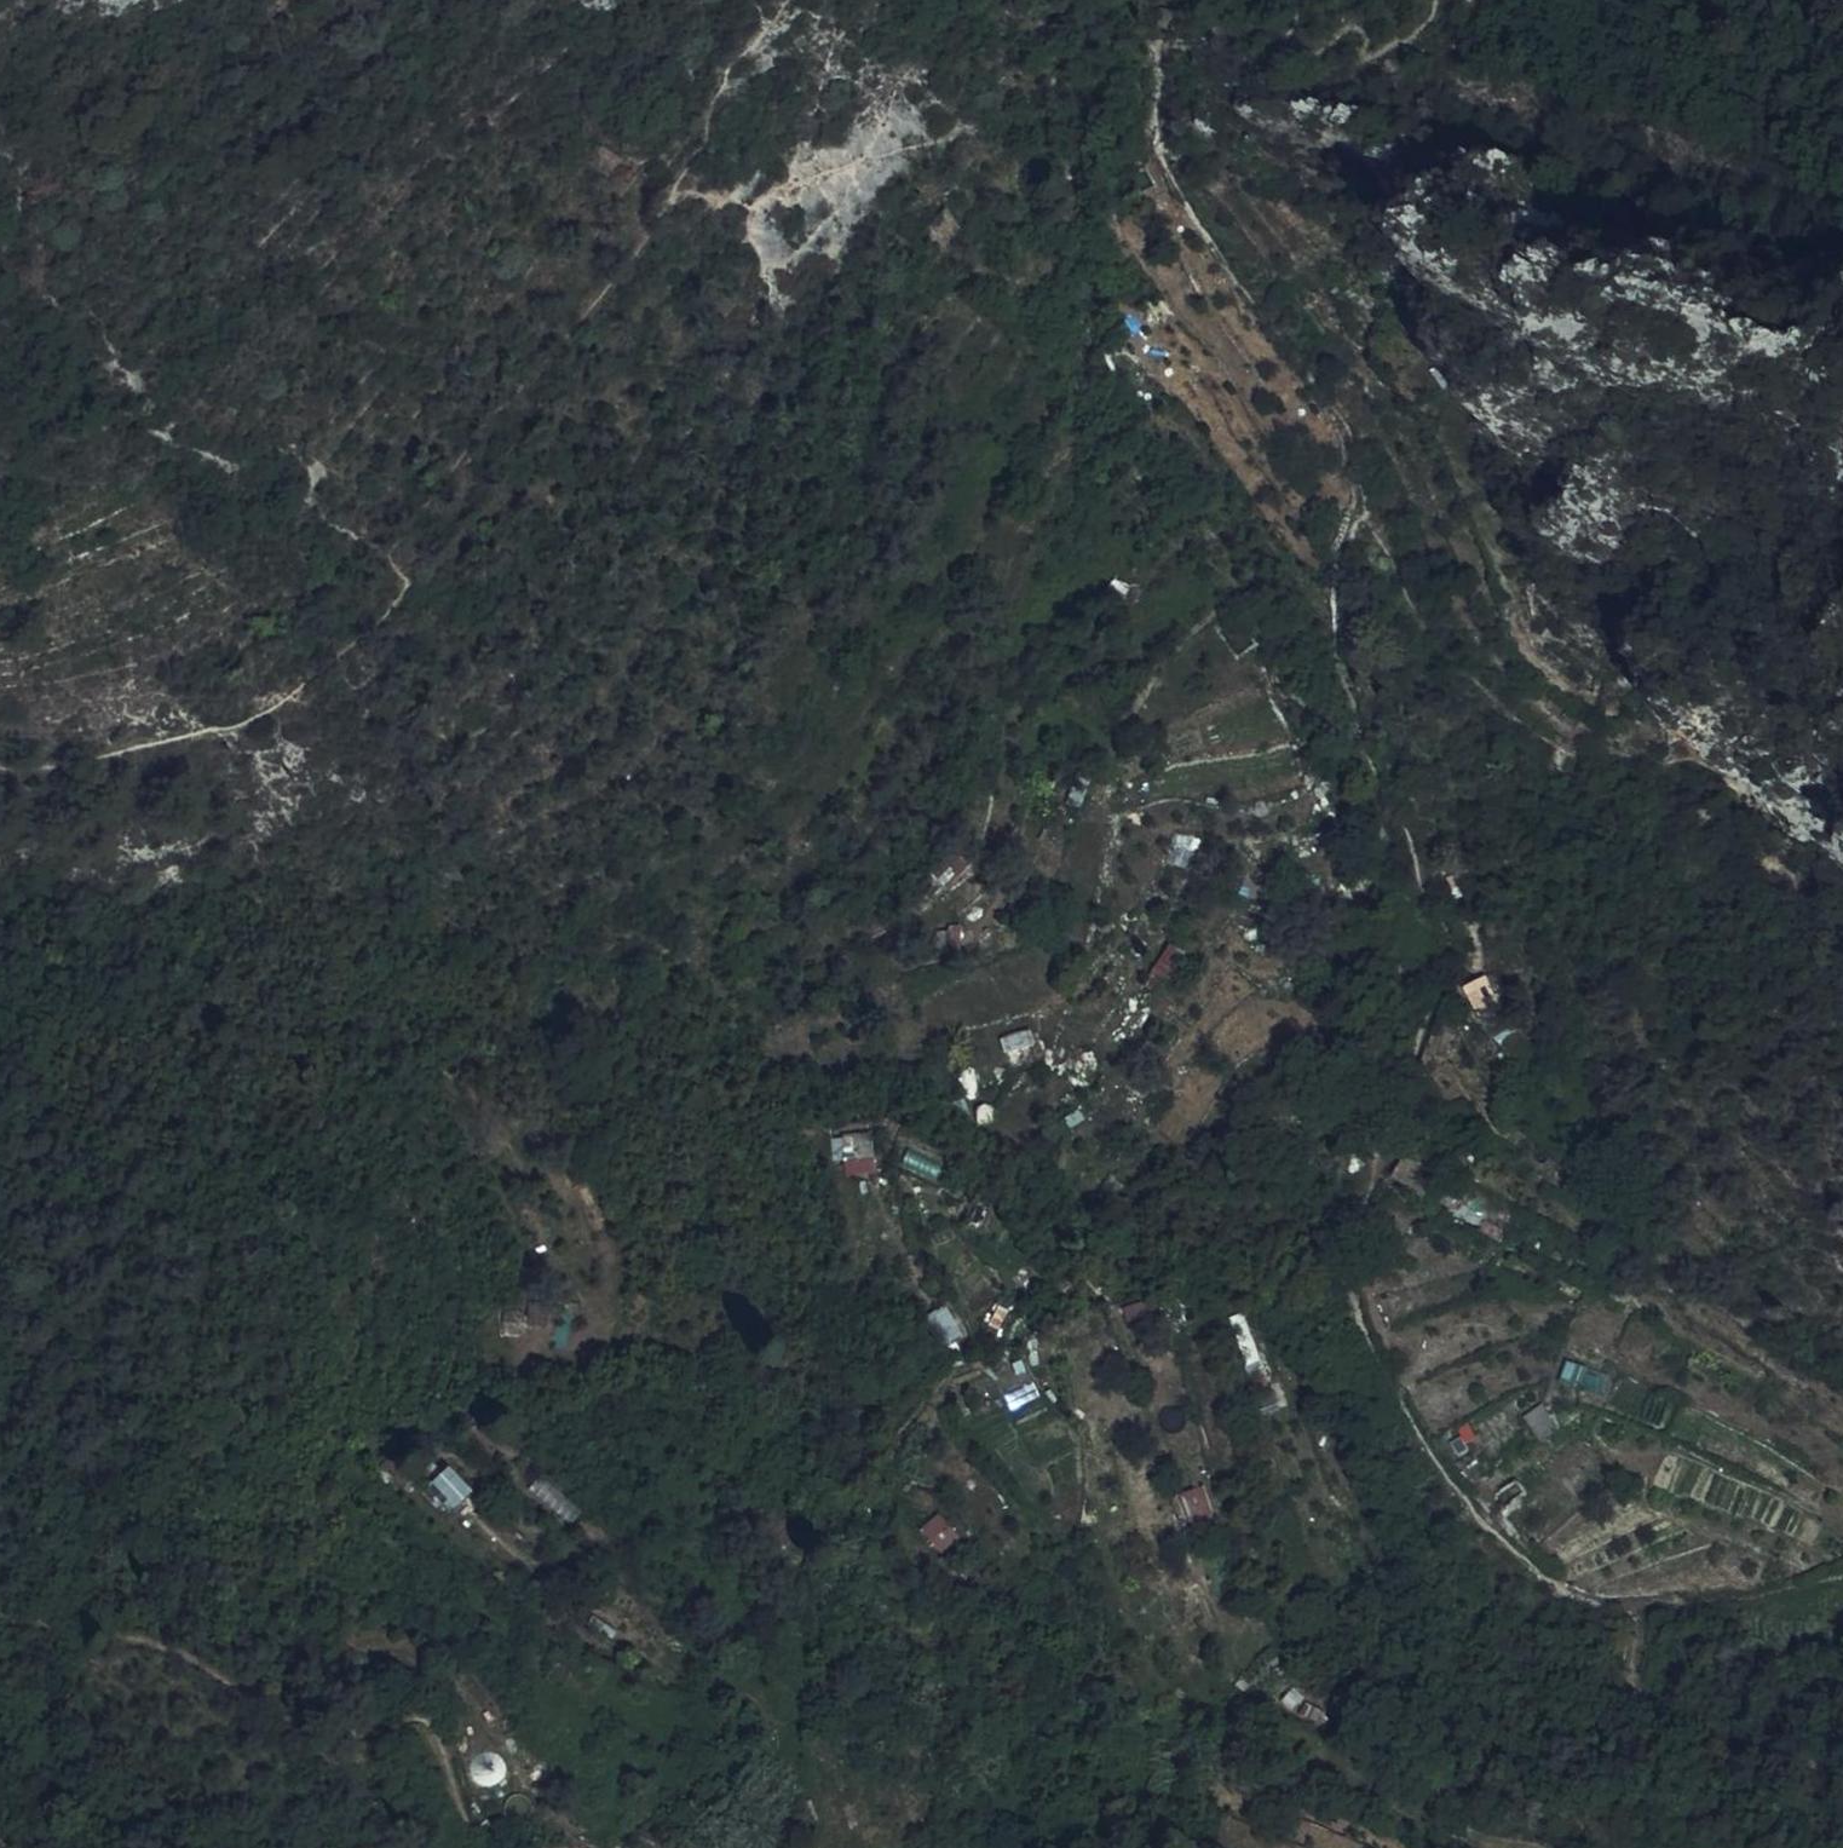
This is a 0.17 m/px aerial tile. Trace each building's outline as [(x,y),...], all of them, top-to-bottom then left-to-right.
[(878,1170),(875,1131),(842,1134),(846,1173),(878,1170)] [(1432,1194),(1405,1178),(1395,1197),(1421,1214),(1432,1194)] [(1430,1215),(1452,1223),(1462,1206),(1439,1196),(1430,1215)] [(524,1334),(546,1337),(548,1304),(523,1303),(524,1334)] [(439,1480),(460,1501),(474,1487),(453,1466),(439,1480)] [(1207,1482),(1182,1490),(1196,1535),(1221,1527),(1207,1482)] [(942,1550),(963,1535),(944,1510),(923,1525),(942,1550)]
